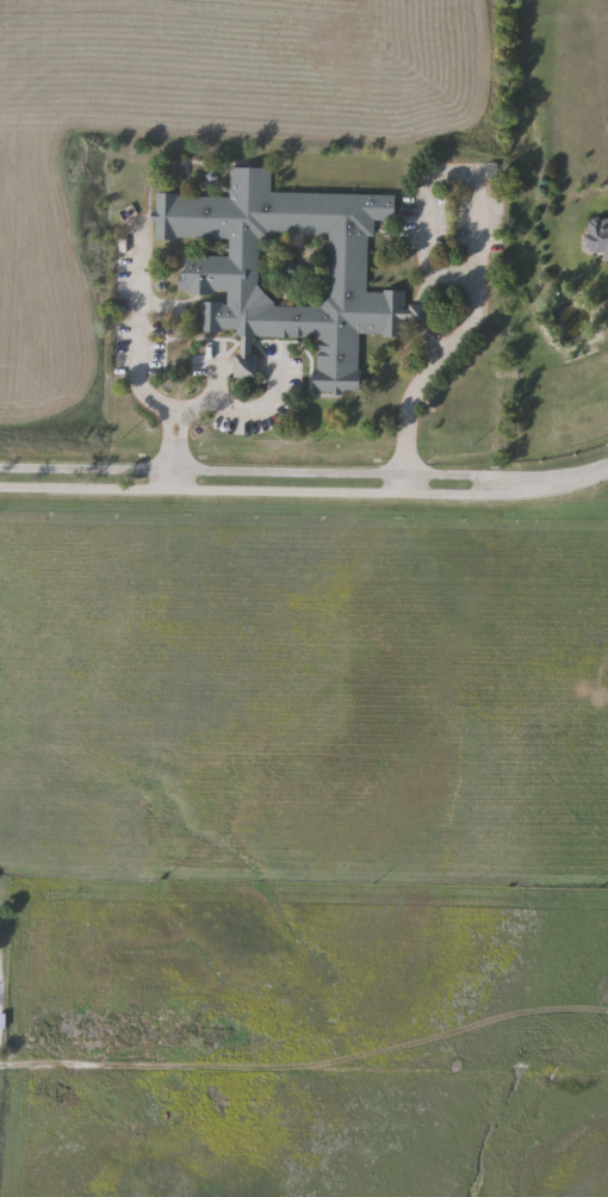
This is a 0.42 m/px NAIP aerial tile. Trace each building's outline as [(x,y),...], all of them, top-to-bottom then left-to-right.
[(396,197),(395,222),(376,221),(367,248),(366,292),(381,292),(416,304),(429,309),(429,325),(417,325),(404,325),(404,339),(360,336),(359,393),(315,392),(316,340),(255,339),(255,365),(254,380),(235,379),(235,364),(236,335),(199,334),(200,303),(225,304),(225,294),(180,293),(181,256),(228,258),(228,242),(154,240),(155,196),(229,198),(229,169),(271,170),(271,193),(396,197)] [(585,222),(607,219),(607,263),(604,252),(590,254),(585,222)]
